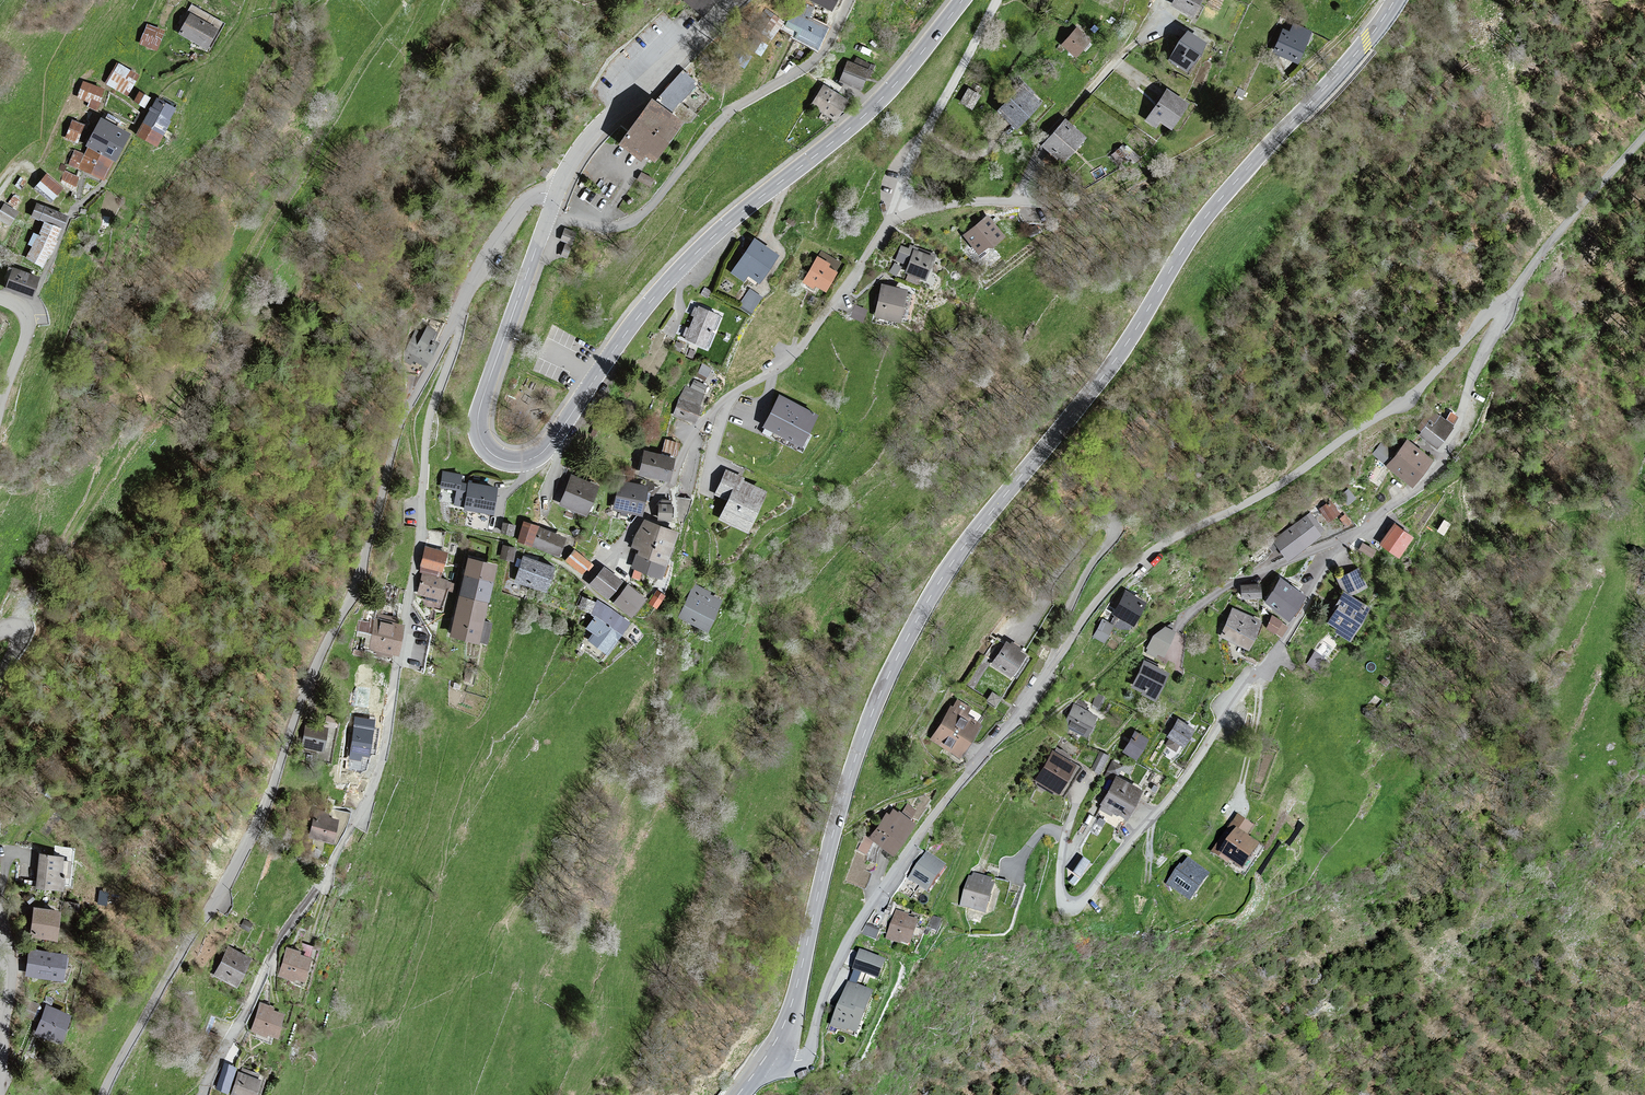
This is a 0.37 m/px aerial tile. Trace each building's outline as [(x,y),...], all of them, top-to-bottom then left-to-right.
[(703,14),(715,0),(686,0),(703,14)] [(832,9),(836,0),(812,0),(832,9)] [(1173,5),(1192,16),(1201,0),(1175,0),(1173,5)] [(813,9),(804,5),(798,16),(793,14),(787,26),(793,28),(799,31),(796,38),(819,48),(827,29),(807,20),(813,9)] [(783,22),(766,10),(754,26),(772,38),(783,22)] [(191,14),(180,32),(207,48),(217,30),(191,14)] [(158,50),(165,31),(147,24),(140,44),(158,50)] [(1284,30),(1274,52),(1297,62),(1311,32),(1295,25),(1291,33),(1284,30)] [(1078,28),(1064,44),(1076,55),(1090,39),(1078,28)] [(1205,43),(1189,32),(1171,59),(1188,70),(1205,43)] [(766,45),(755,40),(750,49),(761,55),(766,45)] [(750,56),(740,50),(734,61),(744,67),(750,56)] [(855,64),(848,61),(841,80),(850,84),(861,89),(867,75),(869,76),(874,65),(857,59),(855,64)] [(140,75),(117,63),(105,84),(128,96),(140,75)] [(655,160),(682,123),(669,114),(696,83),(683,72),(655,104),(652,101),(621,144),(641,159),(645,153),(655,160)] [(104,89),(83,82),(78,99),(88,102),(86,107),(97,111),(104,89)] [(970,91),(969,90),(962,102),(972,107),(979,95),(977,94),(980,88),(974,84),(970,91)] [(1034,93),(1025,84),(999,112),(1017,128),(1040,103),(1031,96),(1034,93)] [(824,86),(812,104),(835,120),(847,101),(824,86)] [(151,98),(140,91),(134,102),(145,108),(151,98)] [(1169,91),(1147,120),(1156,127),(1161,120),(1171,127),(1188,104),(1169,91)] [(157,143),(175,108),(157,99),(139,134),(148,138),(157,143)] [(84,125),(72,120),(66,138),(78,142),(84,125)] [(68,164),(77,169),(104,181),(114,161),(116,162),(130,136),(100,120),(86,146),(88,147),(84,154),(75,150),(68,164)] [(1066,121),(1044,145),(1062,162),(1085,138),(1066,121)] [(547,162),(539,174),(545,178),(553,166),(547,162)] [(67,166),(62,163),(59,168),(64,171),(67,166)] [(66,171),(61,183),(74,191),(79,177),(66,171)] [(655,180),(641,172),(637,180),(651,188),(655,180)] [(62,188),(47,174),(36,187),(51,200),(62,188)] [(20,177),(15,185),(21,189),(27,181),(20,177)] [(14,195),(7,203),(14,208),(21,200),(14,195)] [(632,196),(625,200),(628,206),(635,202),(632,196)] [(4,203),(0,210),(0,220),(10,226),(19,212),(4,203)] [(38,204),(33,216),(63,228),(67,216),(38,204)] [(1005,237),(988,217),(965,235),(979,252),(990,243),(993,247),(1005,237)] [(34,233),(29,244),(33,246),(27,258),(43,266),(61,229),(45,222),(39,235),(34,233)] [(565,228),(560,241),(572,245),(577,233),(565,228)] [(755,240),(732,272),(743,280),(749,273),(759,280),(777,256),(755,240)] [(565,244),(560,256),(567,259),(572,246),(565,244)] [(909,266),(907,272),(926,280),(936,255),(911,245),(909,249),(902,246),(896,260),(909,266)] [(830,264),(818,256),(803,282),(813,288),(815,285),(826,291),(837,273),(828,268),(830,264)] [(39,277),(9,268),(5,280),(9,282),(6,289),(32,298),(39,277)] [(457,286),(452,284),(447,295),(454,298),(459,287),(457,286)] [(883,286),(877,316),(900,321),(906,291),(883,286)] [(704,287),(700,294),(707,298),(711,291),(704,287)] [(750,288),(737,306),(751,315),(763,298),(750,288)] [(867,310),(856,305),(852,317),(863,321),(867,310)] [(719,315),(698,307),(698,309),(695,307),(694,310),(691,315),(695,317),(689,329),(686,328),(684,333),(682,337),(705,347),(719,315)] [(401,360),(411,365),(413,361),(426,368),(439,342),(432,339),(436,330),(427,326),(423,333),(416,330),(401,360)] [(684,345),(677,341),(674,348),(681,351),(684,345)] [(699,362),(693,372),(704,378),(710,368),(699,362)] [(703,393),(706,385),(694,380),(690,388),(703,393)] [(705,394),(703,393),(690,388),(685,386),(674,414),(694,422),(705,394)] [(780,398),(766,426),(802,445),(817,417),(780,398)] [(1430,419),(1419,434),(1436,446),(1456,417),(1451,414),(1447,421),(1440,417),(1436,423),(1430,419)] [(680,442),(665,439),(663,453),(677,456),(680,442)] [(1388,466),(1411,484),(1431,460),(1409,441),(1397,456),(1382,444),(1374,454),(1388,466)] [(674,459),(646,452),(641,474),(670,480),(674,459)] [(464,506),(464,509),(493,513),(497,489),(468,484),(462,483),(463,474),(442,471),(440,488),(457,491),(455,505),(464,506)] [(726,471),(715,495),(729,501),(720,520),(748,533),(766,492),(742,482),(744,478),(726,471)] [(572,476),(561,505),(586,515),(598,486),(572,476)] [(648,487),(620,481),(614,509),(641,515),(648,487)] [(662,504),(659,504),(658,519),(671,520),(672,505),(670,505),(671,501),(662,500),(662,504)] [(1330,501),(1320,508),(1329,521),(1339,514),(1330,501)] [(1310,514),(1269,543),(1273,549),(1279,545),(1288,558),(1320,536),(1317,532),(1322,529),(1310,514)] [(652,522),(644,519),(631,547),(636,550),(639,551),(637,554),(667,566),(679,532),(652,522)] [(1451,524),(1444,520),(1437,531),(1444,535),(1451,524)] [(516,526),(503,522),(500,532),(514,536),(516,526)] [(539,528),(525,522),(518,541),(532,546),(559,556),(566,538),(539,528)] [(1415,537),(1395,523),(1380,544),(1399,558),(1415,537)] [(1376,551),(1363,543),(1358,551),(1371,559),(1376,551)] [(448,552),(425,546),(420,567),(443,573),(448,552)] [(516,549),(503,546),(500,557),(513,560),(516,549)] [(1421,555),(1412,548),(1406,556),(1416,563),(1421,555)] [(575,550),(565,561),(582,575),(591,564),(575,550)] [(662,580),(667,566),(637,554),(631,568),(662,580)] [(498,565),(468,558),(464,575),(459,595),(449,636),(487,645),(493,623),(485,621),(489,602),(494,582),(498,565)] [(554,568),(523,558),(515,581),(546,591),(554,568)] [(623,582),(605,566),(589,584),(608,600),(623,582)] [(1336,611),(1329,623),(1338,629),(1336,632),(1350,641),(1371,608),(1351,596),(1368,587),(1358,567),(1336,578),(1344,593),(1334,609),(1336,611)] [(448,581),(423,574),(418,594),(444,600),(448,581)] [(1304,596),(1280,580),(1265,601),(1290,618),(1304,596)] [(1261,597),(1261,584),(1241,585),(1242,598),(1261,597)] [(694,585),(679,618),(708,631),(721,601),(709,596),(711,592),(694,585)] [(628,586),(615,603),(632,616),(645,599),(628,586)] [(1146,603),(1126,592),(1114,614),(1133,624),(1146,603)] [(663,601),(654,595),(649,604),(657,609),(663,601)] [(591,613),(596,602),(582,597),(578,608),(591,613)] [(630,623),(597,600),(596,602),(591,613),(623,635),(630,623)] [(1260,621),(1235,610),(1222,637),(1248,649),(1260,621)] [(623,635),(591,613),(590,615),(593,617),(585,629),(592,633),(587,641),(608,655),(623,635)] [(1288,627),(1272,615),(1267,628),(1282,637),(1288,627)] [(377,620),(371,649),(397,654),(402,625),(377,620)] [(1113,625),(1103,620),(1094,636),(1104,642),(1113,625)] [(1164,658),(1176,631),(1172,630),(1173,625),(1170,624),(1167,627),(1165,626),(1153,636),(1146,649),(1147,649),(1146,653),(1156,658),(1158,655),(1164,658)] [(1336,656),(1317,642),(1300,665),(1319,678),(1336,656)] [(1011,646),(1006,643),(991,665),(1011,678),(1025,656),(1019,651),(1020,648),(1012,643),(1011,646)] [(1168,674),(1145,663),(1133,686),(1144,691),(1143,694),(1155,700),(1168,674)] [(1077,706),(1074,705),(1063,729),(1068,731),(1070,728),(1087,737),(1097,716),(1084,710),(1086,705),(1079,701),(1077,706)] [(970,708),(959,702),(955,709),(951,707),(933,738),(961,755),(979,724),(965,716),(970,708)] [(337,718),(327,716),(325,726),(334,728),(337,718)] [(356,719),(350,758),(360,760),(361,754),(369,756),(374,722),(356,719)] [(1195,730),(1179,720),(1169,737),(1184,747),(1195,730)] [(307,725),(302,747),(323,751),(327,729),(307,725)] [(1149,739),(1136,732),(1125,751),(1137,758),(1149,739)] [(1091,765),(1103,771),(1111,755),(1100,749),(1091,765)] [(1075,765),(1054,752),(1038,779),(1059,792),(1075,765)] [(1141,791),(1117,778),(1102,804),(1104,805),(1102,809),(1111,814),(1114,810),(1126,817),(1141,791)] [(889,817),(887,815),(871,837),(893,853),(914,824),(894,810),(889,817)] [(328,813),(317,811),(310,837),(332,842),(338,820),(327,818),(328,813)] [(1253,824),(1237,814),(1213,850),(1227,860),(1229,857),(1242,865),(1257,843),(1246,835),(1253,824)] [(1081,853),(1072,869),(1085,876),(1094,860),(1081,853)] [(62,861),(63,857),(41,854),(37,887),(62,890),(64,875),(68,876),(70,862),(62,861)] [(947,867),(929,854),(912,878),(930,891),(947,867)] [(1210,877),(1192,864),(1186,871),(1184,869),(1171,886),(1192,901),(1210,877)] [(974,879),(970,878),(963,905),(987,912),(994,885),(990,883),(991,879),(975,875),(974,879)] [(56,940),(60,911),(35,908),(31,936),(56,940)] [(910,916),(898,911),(888,938),(900,942),(901,940),(912,944),(920,922),(909,918),(910,916)] [(867,923),(864,931),(884,937),(886,930),(867,923)] [(230,948),(216,976),(237,986),(251,959),(230,948)] [(287,948),(278,976),(293,980),(294,977),(303,980),(310,958),(298,955),(299,952),(287,948)] [(63,980),(67,954),(30,949),(26,975),(63,980)] [(887,961),(862,952),(855,969),(880,979),(887,961)] [(874,993),(850,984),(834,1024),(858,1033),(874,993)] [(261,1004),(251,1032),(266,1037),(267,1034),(277,1037),(285,1015),(272,1010),(273,1008),(261,1004)] [(71,1016),(48,1006),(36,1033),(60,1043),(71,1016)] [(235,1067),(224,1064),(216,1088),(227,1091),(235,1067)] [(258,1074),(243,1069),(242,1074),(238,1072),(230,1094),(255,1094),(260,1080),(257,1079),(258,1074)]
